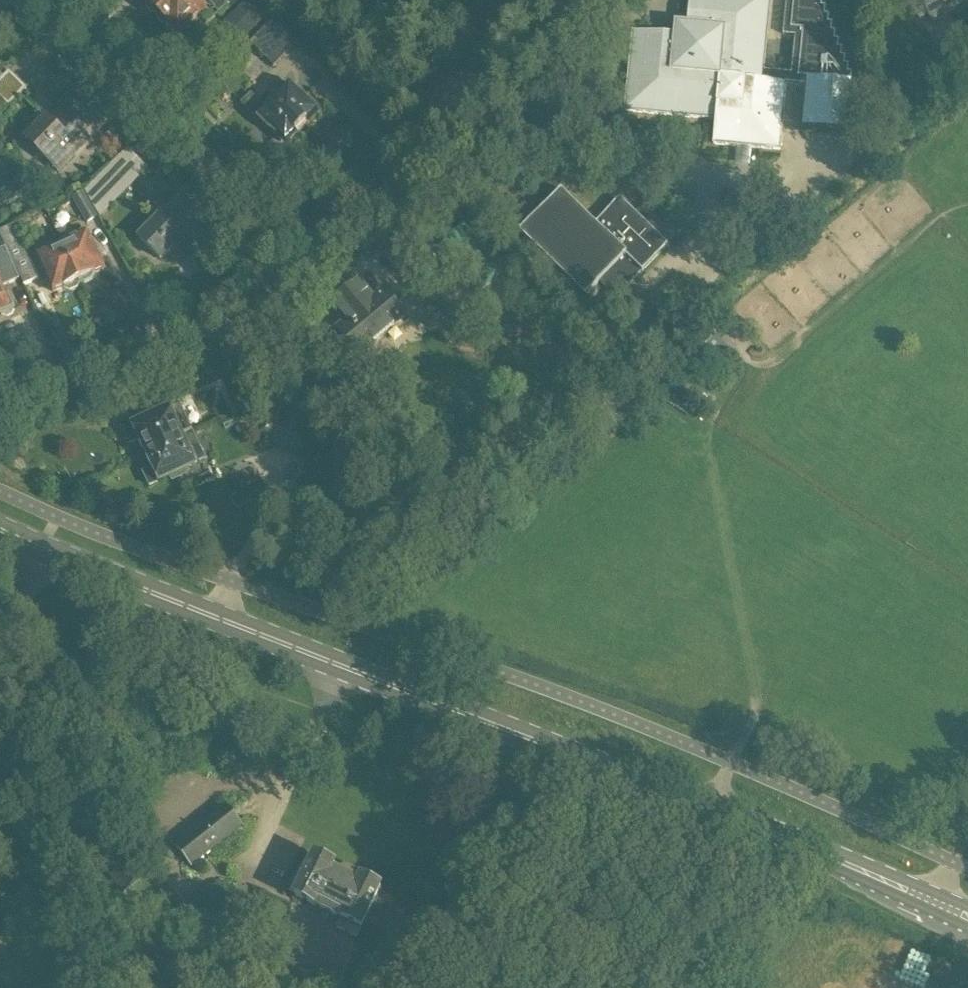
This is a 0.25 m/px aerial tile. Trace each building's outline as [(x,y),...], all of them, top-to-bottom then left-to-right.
[(148,2),(146,4),(147,5),(147,10),(153,16),(158,16),(174,0),(146,0),(148,2)] [(158,21),(164,27),(169,27),(170,27),(172,25),(179,32),(207,5),(202,0),(174,0),(158,16),(158,21)] [(229,0),(208,0),(219,11),(229,0)] [(224,22),(242,41),(269,13),(256,0),(245,0),(224,22)] [(625,111),(715,119),(713,143),(780,149),(783,121),(786,82),(806,84),(802,126),(850,131),(850,127),(855,82),(851,82),(852,74),(848,73),(849,65),(845,65),(846,57),(842,56),(842,48),(838,48),(839,40),(835,40),(836,32),(832,31),(832,23),(828,23),(829,15),(825,15),(826,7),(821,6),(822,0),(787,0),(783,35),(795,36),(792,74),(764,71),(771,0),(690,0),(687,30),(681,36),(633,31),(625,111)] [(967,2),(967,0),(921,0),(933,22),(967,2)] [(275,67),(298,43),(274,19),(251,43),(275,67)] [(27,89),(10,72),(4,77),(0,81),(0,97),(9,106),(27,89)] [(316,112),(289,85),(263,112),(257,106),(260,103),(251,95),(243,103),(272,131),(286,144),(316,112)] [(107,123),(77,94),(50,121),(47,117),(26,139),(59,172),(107,123)] [(9,106),(0,97),(0,115),(9,106)] [(91,188),(86,193),(100,218),(110,207),(131,186),(120,175),(112,167),(91,188)] [(521,231),(588,295),(602,281),(619,297),(668,246),(619,199),(596,223),(561,190),(521,231)] [(87,224),(99,217),(84,191),(72,198),(87,224)] [(214,228),(183,198),(164,217),(162,216),(139,239),(161,260),(175,246),(186,257),(214,228)] [(13,257),(24,252),(12,227),(1,232),(13,257)] [(98,274),(105,271),(88,233),(66,243),(85,284),(93,281),(95,276),(94,274),(97,273),(98,274)] [(85,284),(66,243),(39,255),(55,292),(63,289),(62,288),(65,287),(67,290),(70,291),(78,288),(80,282),(85,284)] [(20,279),(6,248),(0,251),(0,314),(1,313),(2,315),(8,317),(14,315),(16,308),(12,298),(8,300),(2,287),(20,279)] [(374,298),(359,280),(333,302),(348,320),(336,330),(358,356),(408,315),(406,313),(401,308),(400,306),(393,298),(387,291),(386,289),(374,298)] [(394,285),(387,291),(393,298),(400,292),(394,285)] [(407,300),(400,306),(401,308),(406,313),(413,307),(407,300)] [(708,328),(698,338),(722,363),(733,353),(717,336),(708,328)] [(632,342),(626,348),(637,359),(643,352),(632,342)] [(192,432),(179,405),(171,408),(147,419),(145,414),(131,421),(129,427),(124,430),(130,444),(141,439),(142,440),(141,443),(144,450),(147,451),(148,453),(192,432)] [(265,422),(260,436),(272,440),(277,426),(265,422)] [(151,486),(161,481),(197,464),(196,463),(205,459),(192,432),(148,453),(149,455),(148,458),(151,465),(154,466),(155,468),(145,473),(151,486)] [(0,759),(0,787),(12,766),(0,759)] [(193,867),(243,828),(226,806),(176,846),(193,867)] [(360,883),(334,871),(336,866),(316,856),(296,896),(343,919),(338,928),(358,938),(362,929),(363,929),(365,925),(380,932),(396,901),(379,893),(382,889),(362,879),(360,883)]
